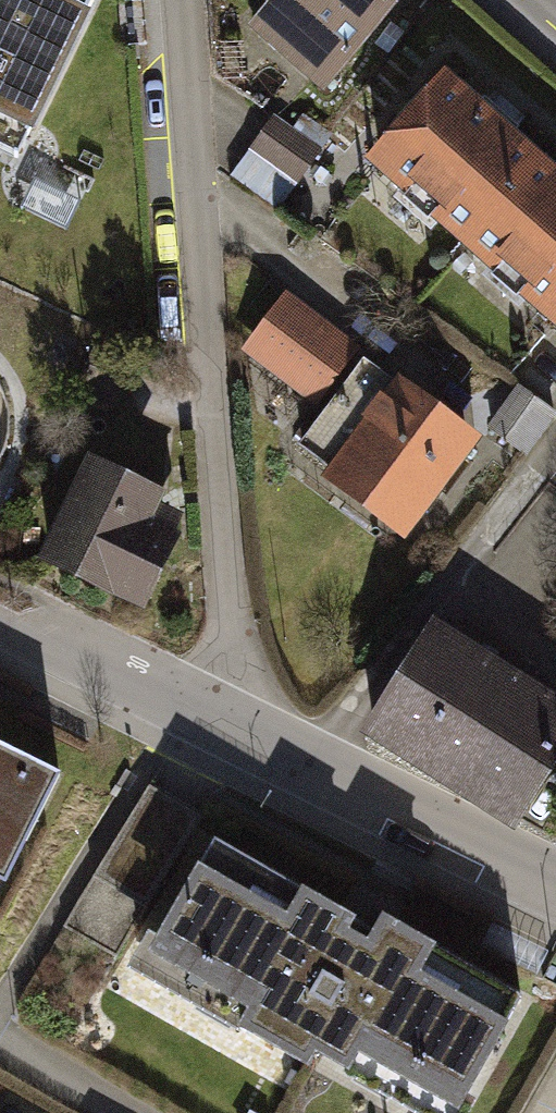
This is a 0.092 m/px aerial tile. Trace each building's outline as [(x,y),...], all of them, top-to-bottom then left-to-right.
[(23,163),(100,3),(94,0),(0,0),(0,152),(23,163)] [(333,92),(414,0),(275,0),(255,23),(333,92)] [(472,240),(537,165),(444,86),(380,159),(472,240)] [(320,161),(274,130),(236,187),(281,218),(320,161)] [(537,165),(472,240),(555,312),(555,182),(537,165)] [(315,402),(355,349),(290,299),(249,352),(315,402)] [(415,539),(484,444),(369,361),(301,456),(415,539)] [(518,398),(487,439),(527,469),(555,430),(555,427),(518,398)] [(182,516),(84,467),(32,573),(129,621),(182,516)] [(555,767),(555,697),(437,622),(368,731),(519,826),(555,767)] [(57,779),(0,750),(0,882),(5,885),(57,779)] [(177,807),(151,792),(72,928),(122,957),(201,821),(177,807)] [(212,829),(130,976),(309,1075),(318,1059),(349,1077),(357,1061),(452,1112),(467,1112),(530,1000),(395,925),(407,903),(383,890),(355,875),(341,900),(212,829)]
